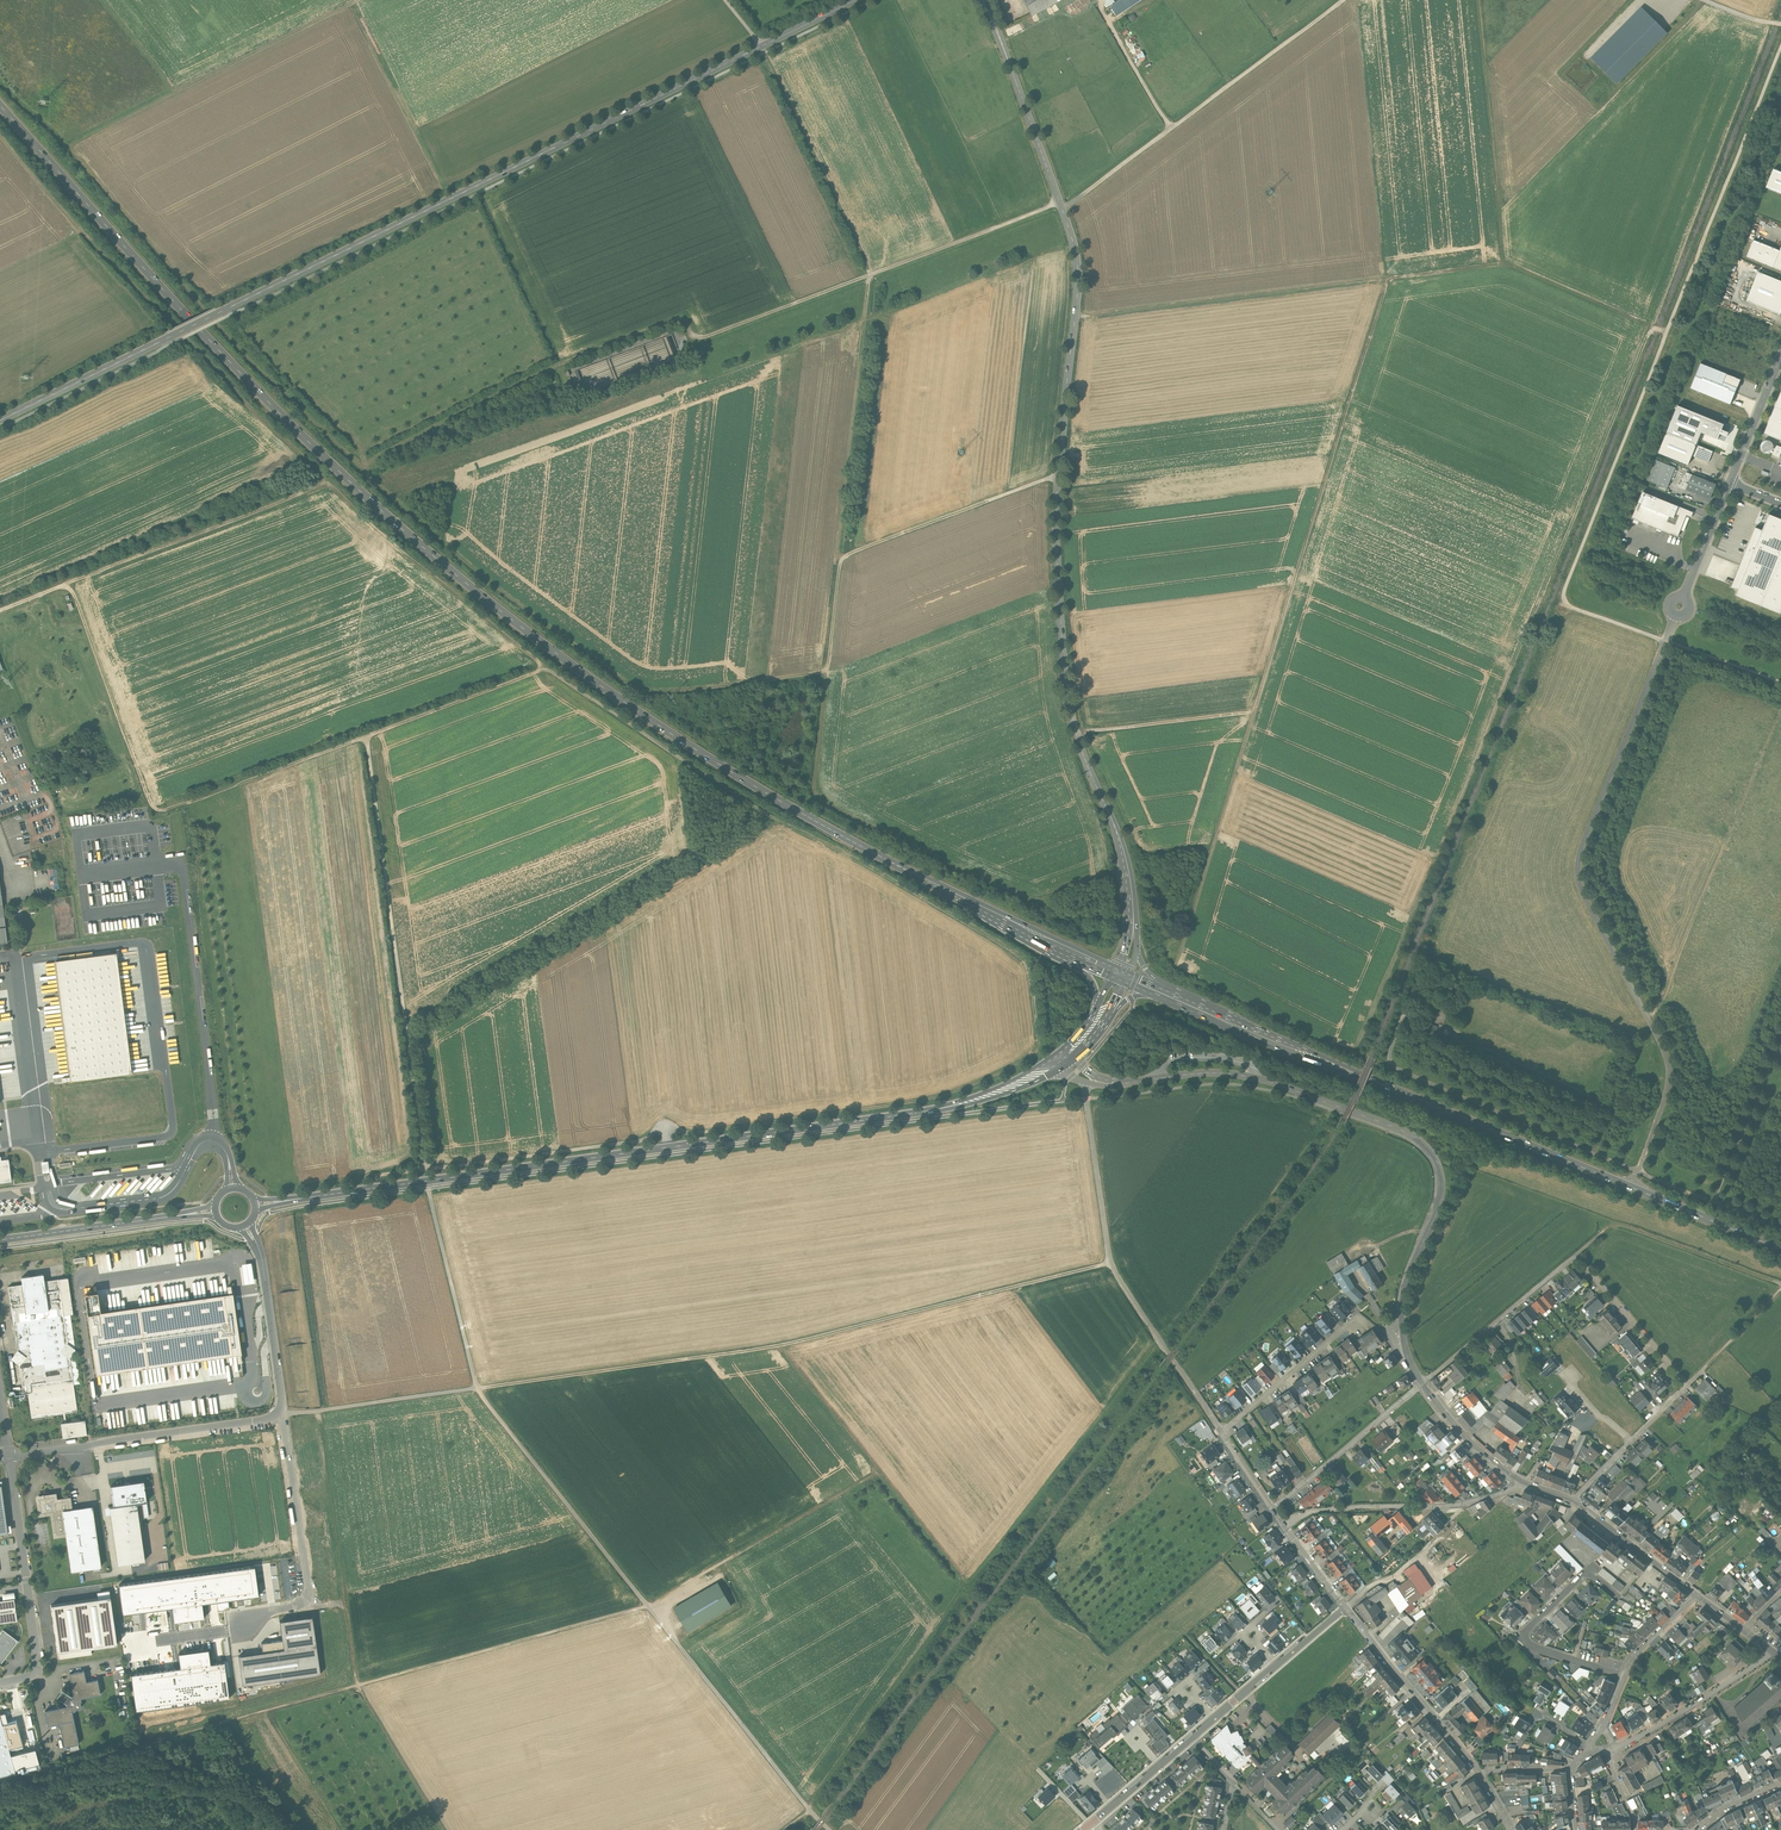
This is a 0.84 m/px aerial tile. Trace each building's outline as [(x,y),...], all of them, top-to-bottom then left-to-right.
[(1032,17),(1061,0),(1023,0),(1032,17)] [(1110,12),(1113,16),(1132,1),(1131,0),(1126,0),(1110,12)] [(1617,84),(1667,32),(1640,5),(1590,57),(1617,84)] [(1773,169),(1765,188),(1780,194),(1780,172),(1773,169)] [(1780,251),(1753,240),(1746,257),(1773,268),(1780,251)] [(1780,251),(1773,268),(1780,271),(1780,247),(1780,251)] [(1758,272),(1746,301),(1780,315),(1780,312),(1780,281),(1758,272)] [(1741,380),(1700,363),(1690,388),(1731,404),(1741,380)] [(1764,434),(1780,441),(1780,391),(1764,434)] [(1731,441),(1706,430),(1702,439),(1727,449),(1731,441)] [(1696,445),(1667,433),(1658,453),(1688,465),(1696,445)] [(1763,452),(1765,453),(1768,453),(1771,452),(1773,450),(1773,447),(1773,444),(1771,442),(1769,441),(1766,440),(1763,442),(1761,444),(1760,447),(1761,449),(1763,452)] [(1780,451),(1780,446),(1776,444),(1772,454),(1779,457),(1780,451)] [(1713,451),(1696,445),(1692,456),(1708,463),(1713,451)] [(1669,465),(1655,460),(1647,480),(1657,484),(1667,488),(1675,468),(1669,465)] [(1716,484),(1692,475),(1686,490),(1710,499),(1716,484)] [(1693,512),(1642,492),(1632,518),(1677,537),(1686,515),(1691,517),(1693,512)] [(1768,514),(1762,530),(1755,527),(1731,587),(1738,590),(1735,596),(1780,614),(1780,612),(1780,519),(1768,514)] [(106,955),(54,961),(70,1081),(131,1074),(131,1073),(132,1073),(116,953),(111,954),(106,955)] [(1428,1034),(1435,1036),(1435,1035),(1440,1036),(1444,1025),(1439,1023),(1438,1025),(1432,1023),(1428,1034)] [(0,1156),(0,1183),(11,1182),(8,1159),(1,1160),(0,1156)] [(1344,1268),(1349,1265),(1342,1253),(1326,1262),(1333,1274),(1344,1268)] [(1359,1268),(1368,1262),(1365,1256),(1349,1265),(1344,1268),(1348,1274),(1359,1268)] [(1368,1262),(1376,1274),(1383,1269),(1376,1258),(1368,1262)] [(1367,1279),(1376,1274),(1368,1262),(1359,1268),(1367,1279)] [(1348,1274),(1344,1268),(1333,1274),(1344,1293),(1355,1287),(1348,1274)] [(1563,1280),(1572,1290),(1582,1281),(1573,1271),(1563,1280)] [(1382,1284),(1376,1274),(1367,1279),(1373,1290),(1382,1284)] [(43,1275),(21,1278),(22,1285),(8,1287),(17,1351),(11,1358),(19,1365),(22,1386),(27,1386),(31,1419),(77,1412),(73,1386),(80,1385),(70,1315),(73,1314),(68,1278),(44,1282),(43,1275)] [(1556,1286),(1559,1289),(1563,1295),(1565,1296),(1572,1290),(1563,1280),(1563,1279),(1556,1286)] [(1364,1296),(1355,1287),(1344,1293),(1354,1302),(1361,1298),(1364,1296)] [(1553,1294),(1555,1297),(1560,1302),(1563,1300),(1561,1297),(1563,1295),(1559,1289),(1553,1294)] [(1590,1289),(1585,1293),(1589,1299),(1594,1294),(1590,1289)] [(1547,1293),(1552,1299),(1555,1297),(1553,1294),(1550,1291),(1547,1293)] [(97,1293),(84,1294),(87,1315),(100,1313),(97,1293)] [(1540,1298),(1549,1308),(1555,1303),(1552,1299),(1547,1293),(1540,1298)] [(100,1313),(87,1315),(96,1376),(169,1365),(170,1369),(173,1369),(172,1365),(237,1355),(238,1363),(242,1363),(240,1355),(241,1355),(232,1294),(228,1294),(163,1304),(163,1300),(160,1300),(161,1304),(100,1313)] [(1597,1297),(1584,1308),(1585,1309),(1585,1308),(1588,1310),(1587,1311),(1590,1315),(1591,1316),(1594,1312),(1603,1305),(1597,1297)] [(1343,1303),(1350,1311),(1356,1306),(1348,1298),(1343,1303)] [(1534,1303),(1540,1310),(1539,1310),(1543,1314),(1549,1308),(1540,1298),(1534,1303),(1534,1304),(1534,1303)] [(1331,1309),(1340,1320),(1350,1312),(1350,1311),(1343,1303),(1340,1300),(1337,1303),(1338,1304),(1331,1309)] [(1531,1306),(1536,1311),(1537,1312),(1539,1310),(1540,1310),(1534,1303),(1534,1304),(1531,1306)] [(1522,1313),(1530,1323),(1537,1318),(1533,1314),(1529,1308),(1528,1307),(1522,1313)] [(1599,1318),(1614,1335),(1623,1327),(1608,1310),(1599,1318)] [(1597,1315),(1594,1312),(1591,1316),(1590,1315),(1587,1318),(1590,1321),(1597,1315)] [(1515,1318),(1524,1329),(1530,1323),(1522,1313),(1515,1318)] [(1318,1325),(1325,1333),(1335,1325),(1334,1325),(1330,1319),(1325,1314),(1316,1322),(1318,1325)] [(1509,1324),(1514,1330),(1517,1334),(1524,1329),(1515,1318),(1509,1324)] [(1318,1330),(1322,1335),(1325,1333),(1318,1325),(1315,1327),(1318,1330)] [(1301,1335),(1303,1337),(1310,1346),(1320,1338),(1319,1338),(1315,1332),(1310,1327),(1301,1335)] [(1366,1334),(1375,1348),(1382,1343),(1382,1342),(1379,1338),(1373,1329),(1366,1334)] [(1624,1350),(1625,1349),(1634,1341),(1627,1333),(1617,1342),(1624,1350)] [(1363,1348),(1366,1353),(1367,1353),(1375,1348),(1366,1334),(1357,1340),(1363,1348)] [(1497,1334),(1493,1337),(1499,1344),(1502,1341),(1497,1334)] [(1581,1336),(1576,1341),(1591,1359),(1597,1354),(1581,1336)] [(1303,1337),(1300,1340),(1307,1348),(1310,1346),(1303,1337)] [(1499,1344),(1493,1337),(1485,1344),(1493,1354),(1501,1346),(1499,1344)] [(1341,1345),(1348,1356),(1356,1351),(1348,1339),(1344,1341),(1345,1342),(1341,1345)] [(1291,1353),(1296,1358),(1305,1350),(1298,1342),(1295,1340),(1286,1347),(1291,1353)] [(1298,1342),(1305,1350),(1307,1348),(1300,1340),(1298,1342)] [(1625,1349),(1632,1357),(1632,1358),(1635,1356),(1640,1351),(1638,1349),(1640,1348),(1634,1341),(1625,1349)] [(1342,1362),(1349,1357),(1348,1356),(1341,1345),(1334,1350),(1342,1362)] [(1274,1362),(1281,1370),(1290,1363),(1281,1352),(1272,1360),(1274,1362)] [(1393,1353),(1384,1359),(1390,1368),(1398,1362),(1393,1353)] [(1321,1362),(1330,1376),(1338,1371),(1338,1370),(1335,1365),(1329,1356),(1321,1362)] [(1552,1359),(1558,1366),(1561,1364),(1554,1357),(1552,1359)] [(1647,1357),(1639,1365),(1645,1372),(1654,1365),(1647,1357)] [(1540,1368),(1547,1376),(1558,1366),(1552,1359),(1551,1358),(1540,1368)] [(1634,1367),(1640,1362),(1637,1358),(1631,1364),(1634,1367)] [(1457,1359),(1436,1377),(1440,1383),(1441,1381),(1454,1371),(1458,1376),(1453,1379),(1454,1381),(1457,1383),(1469,1373),(1457,1359)] [(1495,1367),(1502,1377),(1508,1372),(1511,1370),(1503,1360),(1495,1367)] [(1269,1366),(1276,1374),(1281,1370),(1274,1362),(1269,1366)] [(1321,1379),(1322,1381),(1323,1381),(1330,1376),(1321,1362),(1313,1367),(1321,1379)] [(1335,1365),(1338,1370),(1338,1371),(1341,1375),(1344,1373),(1343,1371),(1338,1364),(1338,1363),(1335,1365)] [(1260,1376),(1266,1383),(1274,1377),(1264,1366),(1257,1372),(1260,1376)] [(1508,1372),(1502,1377),(1507,1381),(1512,1377),(1508,1372)] [(1301,1379),(1307,1388),(1310,1393),(1317,1388),(1318,1388),(1315,1383),(1308,1374),(1301,1379)] [(1655,1381),(1663,1390),(1670,1384),(1661,1374),(1657,1378),(1658,1379),(1655,1381)] [(1406,1375),(1396,1381),(1400,1386),(1401,1385),(1403,1389),(1411,1384),(1406,1375)] [(1255,1379),(1262,1387),(1266,1383),(1260,1376),(1255,1379)] [(1436,1377),(1429,1382),(1436,1391),(1442,1386),(1441,1385),(1443,1383),(1441,1381),(1440,1383),(1436,1377)] [(1252,1381),(1259,1389),(1262,1387),(1255,1379),(1255,1378),(1252,1381)] [(1251,1396),(1259,1389),(1252,1381),(1251,1379),(1242,1386),(1251,1396)] [(1299,1394),(1307,1388),(1301,1379),(1293,1384),(1299,1394)] [(1500,1400),(1503,1402),(1515,1387),(1510,1380),(1506,1384),(1504,1382),(1494,1395),(1500,1400)] [(1695,1390),(1706,1400),(1710,1396),(1709,1395),(1715,1389),(1705,1380),(1695,1390)] [(1442,1391),(1444,1394),(1450,1390),(1452,1387),(1457,1383),(1454,1381),(1442,1391)] [(1655,1397),(1663,1390),(1655,1381),(1651,1385),(1648,1381),(1644,1385),(1646,1387),(1655,1397)] [(1643,1388),(1638,1383),(1637,1382),(1634,1385),(1639,1391),(1643,1388)] [(1392,1384),(1386,1388),(1389,1392),(1395,1388),(1392,1384)] [(1240,1388),(1237,1391),(1243,1398),(1246,1395),(1240,1388)] [(1444,1394),(1449,1400),(1454,1395),(1450,1390),(1444,1394)] [(1484,1414),(1487,1409),(1472,1390),(1461,1399),(1469,1408),(1478,1419),(1484,1414)] [(1237,1391),(1229,1397),(1237,1407),(1245,1400),(1243,1398),(1237,1391)] [(1281,1396),(1289,1408),(1289,1409),(1297,1404),(1289,1391),(1281,1396)] [(1539,1407),(1545,1403),(1537,1394),(1535,1391),(1525,1405),(1532,1413),(1538,1406),(1539,1407)] [(1537,1394),(1545,1403),(1548,1400),(1543,1394),(1541,1391),(1537,1394)] [(1560,1403),(1561,1405),(1568,1399),(1561,1391),(1553,1398),(1559,1404),(1560,1403)] [(1641,1392),(1636,1396),(1635,1395),(1630,1399),(1639,1410),(1649,1402),(1641,1392)] [(1301,1403),(1303,1405),(1306,1403),(1301,1395),(1298,1397),(1301,1403)] [(1281,1413),(1289,1408),(1281,1396),(1273,1401),(1281,1413)] [(1375,1396),(1369,1400),(1374,1407),(1380,1403),(1375,1396)] [(1560,1406),(1569,1416),(1579,1407),(1576,1404),(1574,1400),(1573,1400),(1571,1397),(1568,1399),(1561,1405),(1560,1406)] [(1687,1397),(1679,1406),(1688,1415),(1697,1406),(1687,1397)] [(1222,1401),(1223,1402),(1229,1409),(1232,1407),(1225,1399),(1222,1401)] [(1490,1412),(1499,1419),(1509,1407),(1503,1402),(1500,1400),(1490,1412)] [(1223,1402),(1216,1408),(1216,1409),(1217,1410),(1218,1410),(1225,1418),(1232,1412),(1229,1409),(1223,1402)] [(1302,1412),(1306,1410),(1303,1405),(1301,1403),(1298,1406),(1302,1412)] [(1679,1406),(1671,1414),(1680,1423),(1688,1415),(1679,1406)] [(1276,1420),(1277,1419),(1273,1414),(1271,1411),(1270,1411),(1268,1407),(1260,1412),(1269,1425),(1276,1420)] [(1494,1427),(1492,1429),(1515,1446),(1520,1438),(1515,1435),(1528,1421),(1509,1407),(1499,1419),(1497,1422),(1494,1427)] [(1467,1429),(1473,1425),(1478,1421),(1477,1420),(1478,1419),(1469,1408),(1457,1418),(1467,1429)] [(1492,1429),(1499,1419),(1490,1412),(1487,1409),(1484,1414),(1478,1419),(1477,1420),(1478,1421),(1473,1425),(1478,1430),(1483,1422),(1492,1429)] [(1276,1412),(1273,1414),(1277,1419),(1276,1420),(1278,1423),(1282,1421),(1276,1412)] [(1427,1420),(1420,1426),(1424,1431),(1431,1426),(1427,1420)] [(85,1421),(61,1424),(63,1438),(87,1435),(85,1421)] [(1435,1445),(1447,1435),(1437,1423),(1425,1434),(1434,1445),(1435,1445)] [(1292,1424),(1287,1428),(1290,1434),(1296,1430),(1292,1424)] [(1390,1429),(1397,1436),(1403,1431),(1396,1424),(1390,1429)] [(1478,1430),(1473,1425),(1467,1429),(1472,1434),(1478,1430)] [(1242,1443),(1250,1438),(1247,1434),(1243,1428),(1235,1433),(1242,1443)] [(1378,1446),(1378,1447),(1377,1449),(1379,1451),(1381,1451),(1394,1441),(1385,1430),(1373,1441),(1378,1446)] [(1451,1431),(1447,1435),(1435,1445),(1437,1447),(1435,1449),(1439,1453),(1446,1447),(1454,1441),(1457,1438),(1451,1431)] [(1535,1446),(1531,1452),(1533,1453),(1534,1451),(1536,1453),(1539,1448),(1538,1448),(1547,1433),(1548,1434),(1548,1433),(1544,1431),(1534,1446),(1535,1446)] [(1247,1434),(1250,1438),(1252,1441),(1255,1439),(1251,1432),(1247,1434)] [(1552,1443),(1563,1448),(1568,1437),(1559,1433),(1552,1443)] [(1565,1467),(1571,1470),(1573,1464),(1587,1434),(1580,1435),(1572,1452),(1565,1467)] [(1181,1435),(1175,1439),(1180,1446),(1185,1441),(1181,1435)] [(1644,1439),(1636,1448),(1644,1456),(1645,1457),(1650,1451),(1649,1450),(1652,1447),(1644,1439)] [(1457,1444),(1454,1441),(1446,1447),(1449,1450),(1457,1444)] [(1561,1465),(1565,1467),(1572,1452),(1563,1448),(1552,1443),(1549,1449),(1554,1452),(1547,1468),(1553,1471),(1559,1459),(1563,1461),(1561,1465)] [(1676,1444),(1670,1447),(1673,1453),(1676,1451),(1674,1449),(1678,1446),(1676,1444)] [(1213,1445),(1201,1453),(1208,1463),(1215,1458),(1220,1455),(1213,1445)] [(1466,1454),(1467,1452),(1461,1445),(1450,1454),(1457,1461),(1460,1459),(1466,1454)] [(1494,1454),(1505,1463),(1512,1451),(1513,1450),(1510,1447),(1507,1451),(1500,1445),(1494,1454)] [(1591,1446),(1584,1453),(1587,1455),(1592,1461),(1599,1454),(1591,1446)] [(1644,1456),(1636,1448),(1634,1447),(1626,1456),(1634,1464),(1637,1460),(1639,1462),(1644,1456)] [(1366,1459),(1368,1457),(1361,1450),(1353,1457),(1360,1466),(1367,1460),(1366,1459)] [(1411,1450),(1406,1454),(1411,1459),(1415,1455),(1411,1450)] [(1523,1450),(1517,1461),(1521,1464),(1528,1453),(1523,1450)] [(1512,1451),(1505,1463),(1505,1464),(1512,1469),(1517,1460),(1512,1457),(1514,1456),(1516,1453),(1512,1451)] [(1607,1451),(1603,1455),(1607,1459),(1611,1454),(1607,1451)] [(1449,1455),(1447,1452),(1438,1459),(1441,1462),(1449,1455)] [(1283,1463),(1286,1461),(1280,1453),(1278,1455),(1283,1463)] [(1470,1459),(1466,1454),(1460,1459),(1465,1464),(1470,1459)] [(1280,1465),(1283,1463),(1278,1455),(1275,1457),(1280,1465)] [(1378,1459),(1376,1460),(1371,1455),(1368,1458),(1378,1470),(1383,1465),(1378,1459)] [(1592,1461),(1587,1455),(1583,1459),(1589,1464),(1592,1461)] [(1470,1459),(1465,1464),(1470,1470),(1479,1463),(1474,1456),(1470,1459)] [(1208,1463),(1206,1464),(1209,1469),(1218,1463),(1215,1458),(1208,1463)] [(1296,1478),(1302,1474),(1291,1460),(1287,1462),(1290,1466),(1292,1468),(1290,1469),(1296,1478)] [(1233,1473),(1225,1462),(1213,1470),(1219,1478),(1221,1477),(1223,1480),(1230,1475),(1233,1473)] [(1479,1463),(1470,1470),(1475,1476),(1477,1475),(1482,1470),(1484,1469),(1479,1463)] [(1571,1470),(1570,1471),(1575,1473),(1578,1466),(1573,1464),(1571,1470)] [(1694,1479),(1704,1469),(1700,1464),(1689,1474),(1694,1479)] [(1616,1465),(1608,1473),(1613,1478),(1621,1470),(1616,1465)] [(1277,1474),(1285,1485),(1290,1481),(1283,1470),(1281,1471),(1278,1466),(1274,1469),(1277,1474)] [(1448,1469),(1441,1474),(1443,1477),(1450,1472),(1448,1469)] [(1534,1479),(1543,1483),(1547,1473),(1538,1469),(1534,1479)] [(1332,1478),(1337,1483),(1338,1485),(1345,1479),(1342,1475),(1341,1476),(1337,1471),(1330,1476),(1332,1478)] [(1451,1471),(1450,1472),(1443,1477),(1441,1479),(1446,1485),(1456,1477),(1451,1471)] [(1487,1476),(1483,1479),(1488,1485),(1498,1477),(1492,1471),(1487,1476)] [(1543,1483),(1551,1486),(1555,1476),(1547,1473),(1543,1483)] [(1278,1490),(1285,1485),(1277,1474),(1270,1479),(1278,1490)] [(1221,1482),(1223,1484),(1232,1478),(1230,1475),(1223,1480),(1221,1482)] [(1551,1486),(1562,1490),(1566,1480),(1555,1476),(1551,1486)] [(1566,1480),(1562,1490),(1571,1494),(1575,1484),(1568,1481),(1569,1478),(1569,1476),(1568,1476),(1566,1480)] [(1461,1483),(1456,1477),(1446,1485),(1451,1491),(1461,1483)] [(1498,1477),(1488,1485),(1494,1491),(1499,1486),(1503,1483),(1498,1477)] [(1223,1484),(1225,1487),(1227,1486),(1234,1481),(1232,1478),(1223,1484)] [(1422,1495),(1428,1502),(1431,1499),(1433,1502),(1438,1498),(1434,1494),(1428,1486),(1421,1478),(1416,1483),(1425,1493),(1422,1495)] [(1628,1485),(1619,1495),(1621,1497),(1624,1500),(1640,1483),(1636,1478),(1628,1485)] [(1245,1490),(1237,1479),(1234,1481),(1227,1486),(1230,1490),(1228,1491),(1231,1495),(1233,1493),(1235,1497),(1245,1490)] [(1587,1492),(1581,1499),(1588,1505),(1592,1500),(1600,1492),(1606,1486),(1598,1479),(1592,1486),(1592,1487),(1588,1492),(1587,1492)] [(1318,1485),(1326,1495),(1332,1490),(1327,1483),(1324,1480),(1321,1483),(1320,1482),(1318,1485)] [(1327,1483),(1332,1490),(1333,1492),(1337,1489),(1334,1485),(1330,1480),(1327,1483)] [(1601,1507),(1605,1510),(1619,1495),(1628,1485),(1623,1481),(1611,1494),(1612,1496),(1601,1507)] [(113,1507),(136,1503),(146,1502),(145,1489),(144,1489),(144,1488),(144,1482),(128,1484),(110,1486),(111,1492),(112,1492),(112,1494),(111,1494),(113,1507)] [(1428,1486),(1434,1494),(1437,1491),(1430,1483),(1428,1486)] [(1466,1489),(1461,1483),(1451,1491),(1456,1497),(1458,1495),(1463,1491),(1466,1489)] [(1310,1492),(1298,1502),(1304,1508),(1310,1503),(1313,1506),(1326,1495),(1318,1485),(1313,1490),(1312,1489),(1310,1491),(1310,1492)] [(1604,1488),(1600,1492),(1594,1498),(1599,1502),(1608,1491),(1607,1490),(1606,1491),(1604,1488)] [(1531,1506),(1535,1495),(1524,1491),(1521,1499),(1520,1502),(1531,1506)] [(1653,1492),(1649,1496),(1653,1500),(1657,1496),(1653,1492)] [(55,1494),(37,1497),(39,1515),(51,1514),(55,1538),(67,1536),(63,1511),(71,1510),(69,1498),(56,1500),(55,1494)] [(1531,1506),(1531,1507),(1534,1511),(1537,1509),(1538,1509),(1539,1505),(1551,1509),(1553,1502),(1535,1495),(1531,1506)] [(1605,1510),(1602,1512),(1609,1517),(1619,1506),(1616,1504),(1620,1500),(1619,1498),(1621,1497),(1619,1495),(1605,1510)] [(1249,1496),(1240,1502),(1247,1512),(1254,1507),(1256,1506),(1249,1496)] [(1520,1502),(1521,1499),(1514,1496),(1513,1499),(1512,1503),(1518,1506),(1520,1502)] [(1599,1502),(1594,1498),(1592,1500),(1588,1505),(1597,1512),(1601,1507),(1597,1505),(1599,1502)] [(1488,1511),(1492,1508),(1487,1500),(1479,1502),(1484,1509),(1486,1508),(1488,1511)] [(149,1517),(146,1502),(136,1503),(139,1519),(145,1518),(149,1517)] [(1628,1502),(1611,1519),(1619,1525),(1629,1516),(1625,1511),(1628,1508),(1629,1510),(1632,1507),(1628,1502)] [(113,1507),(110,1507),(118,1565),(145,1561),(139,1519),(136,1503),(113,1507)] [(1567,1507),(1561,1505),(1558,1511),(1564,1514),(1567,1507)] [(1554,1522),(1559,1518),(1561,1516),(1552,1506),(1551,1509),(1548,1515),(1537,1528),(1534,1523),(1538,1519),(1536,1516),(1531,1520),(1528,1516),(1534,1511),(1531,1507),(1515,1520),(1532,1540),(1546,1528),(1554,1522)] [(71,1510),(63,1511),(67,1536),(72,1572),(100,1567),(91,1507),(83,1509),(71,1510)] [(1257,1512),(1254,1507),(1247,1512),(1245,1514),(1248,1518),(1256,1513),(1257,1512)] [(1481,1518),(1488,1511),(1486,1508),(1484,1509),(1477,1515),(1478,1517),(1479,1516),(1481,1518)] [(1671,1514),(1679,1521),(1684,1516),(1676,1508),(1671,1514)] [(1767,1509),(1758,1517),(1766,1525),(1774,1517),(1767,1509)] [(1388,1520),(1392,1525),(1394,1528),(1400,1523),(1405,1519),(1399,1511),(1388,1520)] [(1431,1526),(1439,1519),(1433,1512),(1424,1521),(1426,1523),(1427,1522),(1429,1523),(1431,1526)] [(1247,1519),(1250,1523),(1253,1521),(1259,1517),(1256,1513),(1248,1518),(1247,1519)] [(1574,1531),(1581,1522),(1582,1521),(1573,1514),(1564,1526),(1573,1532),(1574,1531)] [(1259,1517),(1253,1521),(1259,1531),(1269,1524),(1262,1515),(1259,1517)] [(1629,1516),(1619,1525),(1641,1542),(1649,1532),(1645,1530),(1647,1527),(1636,1518),(1634,1520),(1629,1516)] [(1684,1516),(1679,1521),(1677,1523),(1684,1530),(1691,1523),(1684,1516)] [(1563,1523),(1559,1518),(1554,1522),(1558,1527),(1563,1523)] [(1408,1523),(1405,1519),(1400,1523),(1403,1527),(1408,1523)] [(1445,1526),(1439,1519),(1431,1526),(1433,1529),(1434,1530),(1433,1531),(1436,1534),(1445,1526)] [(1380,1534),(1392,1525),(1388,1520),(1373,1532),(1374,1533),(1361,1543),(1375,1560),(1388,1549),(1390,1549),(1396,1544),(1392,1539),(1385,1544),(1379,1538),(1382,1536),(1380,1534)] [(1312,1521),(1307,1524),(1306,1524),(1305,1525),(1303,1527),(1301,1529),(1303,1532),(1302,1532),(1304,1536),(1316,1527),(1312,1521)] [(1602,1553),(1609,1543),(1581,1522),(1574,1531),(1582,1537),(1581,1538),(1601,1554),(1602,1553)] [(1413,1529),(1408,1523),(1403,1527),(1406,1531),(1401,1535),(1402,1538),(1413,1529)] [(1423,1533),(1431,1526),(1429,1523),(1420,1531),(1421,1533),(1422,1532),(1423,1533)] [(1424,1537),(1433,1529),(1431,1526),(1423,1533),(1424,1534),(1423,1535),(1424,1537)] [(1762,1526),(1757,1532),(1760,1535),(1757,1539),(1760,1542),(1764,1539),(1767,1541),(1772,1536),(1762,1526)] [(1312,1539),(1315,1537),(1316,1536),(1320,1533),(1320,1532),(1316,1527),(1304,1536),(1306,1538),(1307,1538),(1309,1541),(1312,1539)] [(1649,1532),(1641,1542),(1651,1549),(1659,1541),(1665,1535),(1656,1529),(1652,1535),(1649,1532)] [(1274,1530),(1264,1537),(1267,1541),(1266,1541),(1269,1545),(1270,1544),(1272,1548),(1278,1544),(1282,1541),(1274,1530)] [(1315,1537),(1317,1540),(1325,1533),(1323,1530),(1320,1532),(1320,1533),(1316,1536),(1315,1537)] [(1317,1540),(1319,1542),(1320,1542),(1325,1539),(1328,1537),(1325,1533),(1317,1540)] [(1702,1552),(1684,1535),(1679,1542),(1677,1544),(1681,1548),(1681,1549),(1691,1558),(1694,1556),(1696,1558),(1697,1557),(1695,1555),(1697,1552),(1700,1554),(1702,1552)] [(1318,1553),(1329,1544),(1325,1539),(1320,1542),(1319,1542),(1316,1545),(1314,1547),(1316,1550),(1315,1550),(1318,1553)] [(1618,1557),(1624,1551),(1611,1541),(1609,1543),(1602,1553),(1614,1562),(1617,1558),(1618,1557)] [(1659,1541),(1651,1549),(1665,1562),(1669,1557),(1672,1553),(1659,1541)] [(1280,1547),(1278,1544),(1272,1548),(1269,1550),(1272,1553),(1280,1547)] [(1328,1555),(1329,1555),(1329,1554),(1334,1550),(1333,1550),(1329,1544),(1318,1553),(1320,1556),(1320,1555),(1323,1558),(1325,1557),(1328,1555)] [(1570,1565),(1575,1571),(1577,1573),(1583,1568),(1560,1544),(1554,1549),(1570,1565)] [(1672,1553),(1669,1557),(1665,1562),(1664,1564),(1668,1568),(1680,1576),(1685,1569),(1686,1567),(1674,1559),(1681,1549),(1681,1548),(1677,1544),(1672,1553)] [(1282,1545),(1274,1552),(1276,1555),(1277,1554),(1285,1548),(1282,1545)] [(1287,1547),(1285,1548),(1277,1554),(1285,1564),(1294,1557),(1291,1553),(1291,1554),(1289,1551),(1290,1551),(1287,1547)] [(1330,1557),(1339,1551),(1336,1548),(1333,1550),(1334,1550),(1329,1554),(1329,1555),(1328,1555),(1330,1557)] [(1627,1566),(1628,1564),(1635,1556),(1626,1549),(1624,1551),(1618,1557),(1617,1558),(1627,1566)] [(1333,1559),(1338,1556),(1341,1554),(1339,1551),(1330,1557),(1332,1560),(1332,1559),(1333,1559)] [(1331,1571),(1342,1562),(1338,1556),(1333,1559),(1332,1559),(1332,1560),(1330,1562),(1327,1564),(1329,1567),(1328,1568),(1331,1571)] [(1634,1569),(1641,1575),(1648,1565),(1635,1556),(1628,1564),(1634,1569),(1633,1570),(1634,1569)] [(1686,1567),(1685,1569),(1691,1573),(1696,1566),(1690,1561),(1686,1567)] [(1342,1571),(1347,1568),(1346,1567),(1342,1562),(1331,1571),(1333,1573),(1336,1576),(1338,1574),(1341,1572),(1342,1572),(1342,1571)] [(1398,1586),(1409,1604),(1421,1596),(1420,1595),(1432,1588),(1419,1567),(1415,1563),(1404,1570),(1410,1579),(1398,1586)] [(1556,1578),(1561,1583),(1571,1573),(1567,1568),(1562,1563),(1560,1565),(1559,1564),(1552,1570),(1553,1571),(1551,1573),(1556,1578)] [(1305,1576),(1307,1574),(1300,1565),(1291,1571),(1298,1581),(1305,1576)] [(1343,1575),(1349,1571),(1352,1569),(1349,1565),(1346,1567),(1347,1568),(1342,1571),(1342,1572),(1341,1572),(1343,1575)] [(1567,1568),(1571,1573),(1572,1573),(1575,1571),(1570,1565),(1567,1568)] [(228,1600),(258,1596),(254,1567),(118,1585),(122,1615),(172,1608),(174,1622),(204,1618),(202,1604),(216,1602),(218,1611),(229,1610),(228,1600)] [(1602,1568),(1598,1573),(1612,1585),(1616,1579),(1602,1568)] [(1701,1575),(1694,1570),(1688,1578),(1694,1583),(1701,1575)] [(1755,1583),(1759,1581),(1759,1580),(1753,1571),(1749,1574),(1755,1583)] [(1718,1582),(1723,1587),(1733,1578),(1728,1572),(1718,1582)] [(1772,1595),(1780,1586),(1780,1582),(1779,1580),(1778,1580),(1771,1572),(1767,1577),(1768,1577),(1770,1579),(1774,1584),(1768,1590),(1772,1595)] [(1344,1588),(1356,1579),(1351,1574),(1347,1577),(1346,1577),(1345,1578),(1343,1580),(1340,1582),(1342,1585),(1342,1586),(1344,1588)] [(1307,1579),(1305,1576),(1298,1581),(1296,1582),(1298,1585),(1301,1583),(1307,1579)] [(1549,1576),(1546,1579),(1551,1584),(1554,1581),(1549,1576)] [(1673,1599),(1680,1590),(1676,1587),(1676,1584),(1665,1576),(1662,1581),(1662,1583),(1666,1585),(1662,1587),(1660,1585),(1657,1590),(1656,1592),(1661,1595),(1664,1591),(1669,1594),(1668,1595),(1673,1599)] [(1544,1577),(1540,1581),(1541,1583),(1535,1588),(1545,1598),(1555,1588),(1551,1584),(1546,1579),(1544,1577)] [(1733,1578),(1723,1587),(1727,1591),(1736,1582),(1733,1578)] [(1346,1591),(1347,1591),(1349,1594),(1352,1592),(1354,1590),(1355,1590),(1355,1589),(1360,1585),(1356,1579),(1344,1588),(1346,1591)] [(1625,1586),(1616,1579),(1612,1585),(1620,1592),(1625,1586)] [(1309,1582),(1303,1586),(1310,1596),(1318,1589),(1311,1580),(1309,1582)] [(1762,1593),(1767,1600),(1772,1595),(1768,1590),(1763,1585),(1762,1586),(1759,1581),(1755,1583),(1762,1593)] [(717,1583),(675,1608),(689,1633),(732,1608),(717,1583)] [(1354,1590),(1357,1593),(1365,1586),(1363,1583),(1360,1585),(1355,1589),(1355,1590),(1354,1590)] [(1583,1590),(1580,1593),(1585,1598),(1591,1604),(1599,1596),(1589,1585),(1583,1591),(1583,1590)] [(1634,1597),(1639,1591),(1639,1590),(1633,1585),(1627,1592),(1634,1597)] [(1260,1591),(1256,1594),(1265,1605),(1269,1602),(1275,1598),(1265,1586),(1259,1591),(1260,1591)] [(1388,1593),(1397,1607),(1400,1612),(1402,1611),(1409,1604),(1398,1586),(1389,1592),(1388,1593)] [(1714,1586),(1707,1594),(1716,1600),(1722,1592),(1714,1586)] [(1358,1605),(1368,1620),(1377,1614),(1379,1613),(1373,1604),(1388,1593),(1389,1592),(1386,1587),(1358,1605)] [(1686,1598),(1686,1595),(1680,1590),(1673,1599),(1672,1599),(1679,1605),(1686,1598)] [(109,1591),(97,1592),(98,1599),(110,1597),(109,1591)] [(1643,1595),(1639,1591),(1634,1597),(1637,1600),(1643,1595)] [(1529,1592),(1520,1601),(1524,1605),(1531,1612),(1534,1609),(1534,1608),(1540,1603),(1529,1592)] [(1580,1593),(1580,1592),(1577,1595),(1583,1601),(1585,1598),(1580,1593)] [(1756,1610),(1767,1600),(1762,1593),(1755,1600),(1747,1592),(1743,1596),(1753,1606),(1756,1610)] [(1311,1602),(1313,1605),(1315,1603),(1322,1598),(1319,1595),(1311,1602)] [(98,1599),(51,1605),(57,1653),(59,1653),(91,1648),(117,1645),(110,1597),(98,1599)] [(1322,1598),(1315,1603),(1322,1613),(1331,1606),(1324,1597),(1322,1598)] [(1566,1608),(1567,1608),(1576,1617),(1585,1608),(1573,1597),(1565,1605),(1565,1606),(1566,1608)] [(17,1621),(14,1599),(0,1601),(0,1623),(17,1621)] [(1249,1599),(1239,1607),(1249,1619),(1259,1611),(1249,1599)] [(1515,1601),(1521,1607),(1524,1605),(1520,1601),(1518,1599),(1515,1601)] [(1616,1603),(1617,1602),(1613,1599),(1606,1608),(1609,1611),(1616,1603)] [(1617,1602),(1616,1603),(1627,1612),(1633,1605),(1619,1599),(1617,1602)] [(1298,1610),(1303,1605),(1299,1600),(1294,1605),(1298,1610)] [(1506,1610),(1508,1613),(1515,1606),(1513,1604),(1510,1601),(1503,1607),(1506,1610)] [(1515,1606),(1519,1610),(1522,1608),(1521,1607),(1515,1601),(1513,1604),(1515,1606)] [(1663,1601),(1658,1607),(1663,1610),(1664,1612),(1668,1607),(1667,1606),(1663,1601)] [(1664,1612),(1669,1617),(1676,1611),(1670,1604),(1667,1606),(1668,1607),(1664,1612)] [(1506,1610),(1501,1615),(1513,1627),(1520,1621),(1519,1620),(1524,1616),(1519,1610),(1515,1606),(1508,1613),(1506,1610)] [(1388,1616),(1393,1620),(1396,1617),(1400,1612),(1397,1607),(1388,1616)] [(1652,1615),(1655,1618),(1660,1612),(1656,1607),(1653,1608),(1649,1612),(1652,1615)] [(1733,1615),(1744,1623),(1750,1617),(1742,1612),(1743,1611),(1738,1607),(1733,1615)] [(1705,1620),(1696,1628),(1692,1632),(1694,1634),(1696,1636),(1705,1628),(1707,1631),(1717,1622),(1702,1609),(1698,1614),(1705,1620)] [(1766,1617),(1771,1612),(1767,1609),(1756,1620),(1769,1632),(1770,1631),(1776,1625),(1766,1617)] [(1414,1617),(1416,1620),(1425,1613),(1423,1610),(1414,1617)] [(1560,1610),(1551,1619),(1563,1631),(1572,1622),(1560,1610)] [(1655,1618),(1660,1623),(1661,1624),(1669,1617),(1664,1612),(1663,1610),(1660,1612),(1655,1618)] [(1396,1617),(1400,1621),(1402,1619),(1407,1615),(1402,1611),(1396,1617)] [(1482,1618),(1488,1621),(1491,1615),(1485,1612),(1482,1618)] [(1237,1630),(1244,1624),(1235,1613),(1228,1619),(1237,1630)] [(1377,1614),(1368,1620),(1373,1628),(1382,1623),(1377,1614)] [(1407,1615),(1402,1619),(1410,1627),(1415,1623),(1407,1615)] [(1644,1624),(1652,1631),(1660,1623),(1655,1618),(1652,1615),(1644,1624)] [(312,1617),(279,1621),(282,1640),(261,1643),(262,1653),(238,1656),(243,1686),(320,1675),(312,1617)] [(1278,1625),(1271,1617),(1261,1625),(1269,1633),(1278,1625)] [(1382,1640),(1400,1621),(1396,1617),(1393,1620),(1378,1635),(1382,1640)] [(1682,1627),(1682,1628),(1687,1632),(1692,1627),(1690,1625),(1687,1622),(1682,1627)] [(253,1638),(264,1627),(262,1624),(250,1635),(253,1638)] [(1224,1641),(1232,1634),(1223,1624),(1215,1631),(1224,1641)] [(1546,1624),(1536,1634),(1543,1642),(1549,1637),(1553,1641),(1558,1636),(1554,1632),(1546,1624)] [(1637,1630),(1645,1638),(1652,1631),(1644,1624),(1642,1626),(1641,1625),(1639,1627),(1640,1628),(1637,1630)] [(1692,1627),(1687,1632),(1691,1636),(1694,1634),(1692,1632),(1696,1628),(1695,1627),(1691,1624),(1690,1625),(1692,1627)] [(1770,1631),(1775,1636),(1780,1629),(1780,1628),(1777,1624),(1770,1631)] [(1432,1630),(1429,1626),(1424,1629),(1428,1634),(1432,1630)] [(1625,1631),(1631,1632),(1632,1630),(1636,1631),(1630,1638),(1637,1645),(1645,1638),(1637,1630),(1630,1628),(1626,1627),(1625,1631)] [(1670,1636),(1678,1644),(1678,1643),(1677,1642),(1681,1639),(1682,1640),(1686,1636),(1680,1630),(1678,1628),(1670,1636)] [(1680,1630),(1686,1636),(1688,1639),(1691,1636),(1687,1632),(1682,1628),(1680,1630)] [(17,1642),(16,1641),(17,1640),(3,1630),(0,1634),(0,1665),(17,1642)] [(1215,1642),(1209,1635),(1201,1642),(1210,1654),(1214,1651),(1219,1647),(1216,1644),(1215,1643),(1215,1642)] [(1284,1644),(1278,1636),(1268,1645),(1275,1653),(1284,1644)] [(1416,1656),(1417,1655),(1413,1649),(1415,1647),(1407,1638),(1404,1641),(1399,1636),(1389,1645),(1395,1652),(1394,1653),(1398,1658),(1399,1657),(1406,1665),(1416,1656)] [(1634,1649),(1637,1645),(1630,1638),(1624,1643),(1628,1646),(1630,1649),(1632,1647),(1634,1649)] [(1723,1645),(1726,1648),(1731,1643),(1733,1641),(1731,1638),(1723,1645)] [(1726,1648),(1721,1653),(1721,1654),(1718,1657),(1724,1663),(1728,1660),(1734,1666),(1740,1660),(1738,1658),(1742,1653),(1741,1653),(1745,1649),(1735,1640),(1732,1644),(1731,1643),(1726,1648)] [(1671,1648),(1665,1641),(1658,1648),(1668,1659),(1675,1651),(1671,1648)] [(1247,1653),(1239,1644),(1231,1650),(1234,1653),(1233,1654),(1236,1658),(1237,1657),(1239,1659),(1247,1653)] [(1674,1645),(1671,1648),(1675,1651),(1678,1655),(1681,1652),(1674,1645)] [(1594,1653),(1607,1656),(1609,1650),(1600,1648),(1600,1649),(1595,1647),(1594,1653)] [(91,1648),(59,1653),(60,1659),(91,1654),(91,1648)] [(1364,1661),(1373,1654),(1368,1649),(1360,1655),(1364,1661)] [(1416,1656),(1418,1659),(1426,1652),(1424,1649),(1417,1655),(1416,1656)] [(180,1668),(131,1675),(136,1712),(229,1699),(226,1678),(231,1677),(229,1662),(210,1664),(208,1650),(178,1654),(180,1668)] [(1201,1661),(1192,1651),(1184,1658),(1193,1668),(1201,1661)] [(1260,1658),(1257,1654),(1247,1662),(1250,1665),(1249,1666),(1253,1671),(1263,1663),(1259,1658),(1260,1658)] [(1369,1668),(1378,1661),(1373,1654),(1364,1661),(1368,1666),(1369,1668)] [(1416,1661),(1419,1663),(1425,1658),(1423,1655),(1416,1661)] [(1419,1663),(1412,1669),(1431,1691),(1444,1679),(1425,1658),(1419,1663)] [(1375,1675),(1383,1668),(1382,1667),(1378,1661),(1369,1668),(1372,1672),(1373,1674),(1375,1675)] [(1187,1673),(1179,1663),(1172,1669),(1180,1679),(1187,1673)] [(1701,1666),(1692,1672),(1699,1683),(1708,1677),(1701,1666)] [(1201,1676),(1206,1672),(1209,1669),(1207,1667),(1199,1674),(1201,1676)] [(1372,1672),(1369,1668),(1364,1673),(1365,1675),(1364,1675),(1365,1677),(1369,1674),(1370,1674),(1372,1672)] [(1380,1681),(1388,1674),(1383,1668),(1375,1675),(1378,1679),(1380,1681)] [(1590,1671),(1579,1668),(1572,1675),(1577,1680),(1582,1675),(1588,1677),(1590,1671)] [(1557,1674),(1552,1669),(1549,1672),(1554,1677),(1557,1674)] [(1773,1686),(1780,1679),(1779,1677),(1779,1676),(1778,1675),(1778,1676),(1776,1673),(1775,1672),(1773,1670),(1772,1669),(1771,1670),(1769,1672),(1768,1672),(1767,1673),(1768,1673),(1765,1675),(1764,1676),(1765,1677),(1767,1678),(1773,1686)] [(84,1670),(69,1673),(73,1691),(67,1694),(61,1690),(56,1698),(62,1701),(62,1707),(45,1711),(48,1726),(59,1724),(64,1748),(79,1744),(72,1712),(75,1712),(76,1710),(78,1710),(79,1710),(80,1709),(81,1708),(81,1706),(81,1705),(80,1704),(81,1702),(81,1698),(100,1694),(97,1679),(86,1682),(84,1670)] [(1214,1681),(1206,1672),(1201,1676),(1197,1679),(1205,1688),(1214,1681)] [(1165,1673),(1158,1679),(1167,1690),(1174,1683),(1165,1673)] [(1383,1693),(1395,1682),(1388,1674),(1380,1681),(1382,1683),(1382,1685),(1378,1688),(1382,1693),(1383,1693)] [(1454,1687),(1460,1683),(1455,1677),(1449,1682),(1454,1687)] [(1734,1707),(1738,1712),(1737,1713),(1741,1717),(1742,1716),(1745,1720),(1744,1721),(1748,1725),(1757,1717),(1758,1718),(1758,1717),(1758,1716),(1761,1713),(1762,1714),(1762,1713),(1769,1706),(1770,1707),(1770,1706),(1773,1703),(1774,1704),(1774,1703),(1774,1702),(1780,1696),(1780,1679),(1773,1686),(1767,1678),(1734,1707)] [(1380,1681),(1378,1679),(1365,1690),(1367,1693),(1380,1681)] [(1597,1700),(1599,1701),(1606,1704),(1615,1683),(1605,1679),(1597,1700)] [(1382,1683),(1380,1681),(1367,1693),(1365,1694),(1368,1697),(1378,1688),(1382,1685),(1382,1683)] [(1392,1695),(1400,1688),(1395,1682),(1383,1693),(1385,1696),(1388,1693),(1389,1694),(1391,1693),(1392,1695)] [(1152,1683),(1145,1690),(1154,1700),(1162,1694),(1152,1683)] [(1540,1684),(1535,1692),(1539,1694),(1538,1696),(1537,1695),(1534,1700),(1541,1705),(1544,1700),(1543,1699),(1544,1698),(1546,1699),(1551,1691),(1540,1684)] [(1457,1696),(1448,1685),(1434,1698),(1443,1708),(1457,1696)] [(1204,1694),(1207,1697),(1215,1690),(1212,1687),(1204,1694)] [(1222,1697),(1216,1689),(1215,1690),(1207,1697),(1205,1698),(1212,1706),(1222,1697)] [(1132,1691),(1125,1695),(1128,1700),(1135,1696),(1132,1691)] [(1671,1693),(1662,1700),(1663,1701),(1661,1703),(1666,1709),(1668,1708),(1670,1710),(1679,1703),(1674,1698),(1671,1693)] [(1132,1719),(1148,1706),(1146,1704),(1150,1701),(1145,1696),(1141,1699),(1138,1694),(1122,1708),(1132,1719)] [(1177,1697),(1168,1704),(1175,1713),(1183,1705),(1177,1697)] [(1471,1715),(1476,1721),(1477,1720),(1483,1715),(1484,1714),(1469,1697),(1461,1704),(1466,1710),(1471,1715)] [(1407,1712),(1415,1706),(1411,1700),(1399,1710),(1403,1716),(1407,1712)] [(1563,1716),(1568,1709),(1570,1706),(1568,1705),(1561,1701),(1555,1711),(1563,1716)] [(1597,1703),(1604,1709),(1606,1704),(1599,1701),(1597,1703)] [(1586,1715),(1594,1722),(1599,1717),(1591,1709),(1588,1712),(1587,1710),(1586,1709),(1579,1702),(1576,1704),(1586,1715)] [(1591,1709),(1599,1717),(1605,1710),(1604,1709),(1597,1703),(1591,1709)] [(1448,1725),(1455,1719),(1462,1713),(1466,1710),(1461,1704),(1442,1719),(1448,1725)] [(1415,1706),(1407,1712),(1413,1719),(1421,1712),(1415,1706)] [(1200,1715),(1194,1707),(1184,1716),(1190,1724),(1200,1715)] [(1647,1713),(1648,1713),(1644,1707),(1642,1708),(1637,1711),(1637,1712),(1638,1712),(1641,1717),(1648,1714),(1647,1713)] [(1707,1717),(1710,1721),(1718,1716),(1712,1707),(1704,1712),(1707,1717)] [(1647,1713),(1648,1714),(1653,1723),(1662,1717),(1659,1714),(1661,1713),(1660,1710),(1658,1711),(1656,1708),(1648,1713),(1647,1713)] [(1471,1715),(1466,1710),(1462,1713),(1467,1719),(1471,1715)] [(1638,1724),(1643,1721),(1643,1722),(1644,1722),(1641,1717),(1638,1712),(1637,1712),(1633,1714),(1631,1710),(1630,1711),(1626,1714),(1626,1713),(1625,1714),(1633,1728),(1639,1725),(1638,1724)] [(1147,1721),(1156,1714),(1153,1711),(1145,1718),(1147,1721)] [(16,1775),(15,1771),(39,1765),(35,1749),(10,1756),(2,1724),(7,1723),(5,1713),(0,1714),(0,1779),(16,1775)] [(1331,1713),(1298,1744),(1308,1755),(1339,1726),(1335,1722),(1337,1720),(1331,1713)] [(1126,1725),(1117,1714),(1110,1720),(1109,1719),(1102,1725),(1105,1728),(1099,1733),(1096,1730),(1089,1736),(1091,1738),(1088,1740),(1093,1745),(1096,1742),(1100,1747),(1126,1725)] [(1471,1715),(1467,1719),(1466,1719),(1471,1725),(1476,1721),(1471,1715)] [(1585,1736),(1594,1722),(1586,1715),(1582,1722),(1577,1719),(1572,1727),(1585,1736)] [(1679,1721),(1685,1731),(1693,1726),(1691,1723),(1692,1722),(1691,1720),(1690,1720),(1687,1716),(1679,1721)] [(1423,1731),(1431,1724),(1425,1717),(1412,1728),(1416,1732),(1421,1728),(1423,1731)] [(1486,1717),(1485,1717),(1479,1722),(1474,1727),(1480,1735),(1483,1738),(1494,1728),(1486,1717)] [(1710,1721),(1707,1717),(1703,1719),(1708,1727),(1713,1725),(1710,1721)] [(1530,1724),(1520,1718),(1514,1727),(1519,1730),(1520,1729),(1524,1732),(1525,1732),(1526,1731),(1530,1724)] [(1153,1737),(1162,1730),(1153,1719),(1144,1727),(1153,1737)] [(1460,1724),(1455,1719),(1448,1725),(1453,1731),(1460,1724)] [(1628,1733),(1620,1720),(1620,1721),(1620,1722),(1617,1724),(1616,1723),(1612,1725),(1620,1738),(1623,1735),(1623,1736),(1625,1736),(1627,1734),(1628,1733),(1627,1733),(1628,1733)] [(1687,1735),(1688,1735),(1685,1731),(1679,1721),(1670,1728),(1672,1732),(1671,1732),(1673,1735),(1674,1734),(1676,1737),(1684,1732),(1687,1735)] [(1406,1723),(1399,1729),(1402,1732),(1404,1730),(1408,1736),(1413,1732),(1406,1723)] [(1460,1725),(1453,1731),(1457,1736),(1467,1728),(1463,1723),(1460,1724),(1460,1725)] [(1262,1762),(1260,1764),(1256,1759),(1259,1756),(1256,1749),(1252,1751),(1249,1745),(1246,1746),(1244,1744),(1243,1744),(1242,1741),(1243,1741),(1241,1735),(1240,1735),(1237,1730),(1231,1733),(1227,1724),(1211,1739),(1212,1741),(1211,1741),(1216,1746),(1217,1745),(1219,1748),(1218,1748),(1223,1753),(1224,1752),(1226,1755),(1225,1755),(1229,1760),(1230,1759),(1232,1761),(1231,1762),(1236,1767),(1237,1766),(1242,1772),(1253,1762),(1259,1767),(1257,1769),(1256,1768),(1254,1770),(1254,1769),(1253,1771),(1251,1773),(1252,1774),(1247,1778),(1246,1780),(1247,1781),(1245,1784),(1253,1791),(1255,1789),(1257,1791),(1258,1790),(1264,1784),(1269,1790),(1268,1790),(1271,1793),(1272,1791),(1277,1796),(1273,1800),(1275,1802),(1268,1809),(1276,1817),(1283,1810),(1285,1812),(1293,1804),(1295,1805),(1300,1801),(1298,1799),(1300,1797),(1301,1798),(1306,1793),(1305,1792),(1309,1789),(1310,1790),(1315,1785),(1314,1784),(1323,1775),(1316,1768),(1315,1769),(1313,1767),(1307,1772),(1305,1770),(1303,1772),(1302,1771),(1300,1773),(1299,1774),(1297,1776),(1298,1777),(1294,1780),(1293,1779),(1291,1782),(1290,1781),(1286,1785),(1277,1776),(1281,1772),(1279,1770),(1281,1768),(1282,1769),(1284,1767),(1285,1766),(1287,1764),(1286,1763),(1288,1761),(1286,1759),(1292,1754),(1289,1751),(1290,1750),(1286,1745),(1285,1745),(1284,1743),(1283,1744),(1282,1744),(1275,1752),(1274,1751),(1272,1752),(1271,1754),(1269,1755),(1270,1756),(1266,1760),(1265,1759),(1263,1761),(1262,1762)] [(1270,1724),(1265,1729),(1273,1737),(1278,1732),(1270,1724)] [(1428,1738),(1436,1731),(1431,1724),(1423,1731),(1422,1732),(1424,1735),(1425,1734),(1426,1735),(1428,1738)] [(1704,1724),(1697,1728),(1700,1734),(1704,1732),(1703,1729),(1706,1727),(1704,1724)] [(1552,1733),(1549,1732),(1550,1730),(1545,1726),(1537,1738),(1543,1742),(1544,1740),(1547,1742),(1552,1733)] [(1767,1737),(1774,1736),(1773,1730),(1775,1730),(1774,1726),(1765,1728),(1767,1737)] [(1162,1730),(1153,1737),(1156,1740),(1151,1744),(1158,1753),(1169,1743),(1165,1739),(1168,1736),(1162,1730)] [(1431,1741),(1435,1745),(1443,1738),(1436,1731),(1428,1738),(1426,1740),(1424,1742),(1421,1745),(1418,1746),(1421,1749),(1431,1741)] [(1525,1732),(1524,1732),(1519,1739),(1524,1741),(1529,1733),(1526,1731),(1525,1732)] [(1402,1733),(1396,1737),(1400,1742),(1406,1737),(1402,1733)] [(1555,1735),(1552,1733),(1547,1742),(1550,1744),(1555,1735)] [(1486,1741),(1483,1738),(1480,1735),(1475,1739),(1480,1746),(1486,1741)] [(1578,1747),(1566,1739),(1561,1747),(1562,1748),(1570,1753),(1573,1755),(1578,1747)] [(1657,1739),(1648,1744),(1653,1754),(1663,1748),(1660,1742),(1658,1743),(1657,1739)] [(1442,1754),(1450,1747),(1445,1740),(1436,1747),(1442,1754)] [(1445,1765),(1457,1755),(1450,1747),(1442,1754),(1433,1762),(1437,1767),(1443,1762),(1445,1765)] [(1570,1753),(1562,1748),(1559,1754),(1562,1755),(1568,1758),(1570,1753)] [(1629,1765),(1633,1772),(1650,1763),(1642,1748),(1625,1757),(1629,1765)] [(1095,1754),(1091,1749),(1078,1760),(1082,1765),(1082,1764),(1086,1769),(1091,1765),(1090,1764),(1092,1763),(1093,1765),(1096,1763),(1100,1760),(1094,1754),(1095,1754)] [(1420,1754),(1423,1757),(1429,1752),(1426,1749),(1420,1754)] [(1483,1753),(1483,1763),(1503,1763),(1502,1756),(1498,1756),(1498,1755),(1489,1755),(1489,1753),(1483,1753)] [(1508,1765),(1520,1765),(1520,1755),(1517,1754),(1514,1754),(1508,1753),(1508,1765)] [(1171,1775),(1179,1784),(1183,1781),(1183,1782),(1187,1779),(1186,1779),(1190,1776),(1192,1775),(1192,1774),(1195,1771),(1196,1772),(1199,1769),(1198,1768),(1202,1765),(1199,1762),(1195,1756),(1194,1755),(1171,1775)] [(1455,1771),(1464,1764),(1457,1755),(1445,1765),(1449,1769),(1447,1771),(1450,1775),(1455,1771)] [(1530,1755),(1521,1755),(1521,1765),(1530,1765),(1530,1756),(1530,1755)] [(1584,1765),(1589,1773),(1597,1769),(1598,1770),(1605,1766),(1599,1755),(1584,1765)] [(1655,1755),(1651,1757),(1658,1771),(1662,1769),(1655,1755)] [(1100,1760),(1096,1763),(1105,1774),(1113,1767),(1103,1757),(1100,1760)] [(1378,1781),(1381,1778),(1384,1776),(1382,1774),(1373,1764),(1367,1770),(1368,1771),(1364,1775),(1373,1783),(1377,1780),(1378,1781)] [(1464,1764),(1455,1771),(1459,1775),(1461,1778),(1470,1771),(1464,1764)] [(1590,1776),(1589,1773),(1584,1765),(1578,1768),(1583,1777),(1586,1776),(1587,1778),(1590,1776)] [(1630,1792),(1641,1786),(1633,1772),(1629,1765),(1618,1770),(1623,1779),(1623,1780),(1625,1783),(1630,1792)] [(1080,1777),(1071,1767),(1061,1775),(1070,1785),(1071,1784),(1074,1782),(1073,1781),(1075,1780),(1076,1781),(1080,1777)] [(1760,1774),(1765,1783),(1773,1779),(1769,1770),(1762,1772),(1759,1768),(1757,1769),(1760,1774)] [(1427,1775),(1430,1778),(1437,1772),(1434,1769),(1427,1775)] [(1758,1786),(1765,1783),(1760,1774),(1757,1769),(1754,1770),(1757,1775),(1753,1776),(1758,1786)] [(1381,1778),(1384,1781),(1390,1775),(1386,1770),(1382,1774),(1384,1776),(1381,1778)] [(1459,1775),(1455,1771),(1450,1775),(1445,1779),(1449,1784),(1456,1778),(1455,1778),(1459,1775)] [(1437,1772),(1430,1778),(1433,1782),(1440,1776),(1437,1772)] [(1560,1774),(1551,1774),(1551,1781),(1555,1781),(1556,1785),(1561,1784),(1566,1784),(1566,1772),(1560,1772),(1560,1774)] [(1517,1774),(1507,1774),(1507,1783),(1513,1782),(1513,1787),(1513,1790),(1518,1789),(1517,1785),(1517,1775),(1517,1774)] [(1390,1775),(1384,1781),(1388,1785),(1391,1783),(1394,1780),(1390,1775)] [(1661,1776),(1649,1783),(1649,1782),(1642,1786),(1645,1792),(1664,1782),(1661,1776)] [(1461,1786),(1467,1796),(1480,1788),(1474,1778),(1461,1786)] [(1213,1786),(1220,1787),(1221,1780),(1214,1779),(1213,1786)] [(1145,1800),(1149,1805),(1152,1808),(1156,1805),(1159,1803),(1159,1802),(1162,1799),(1163,1800),(1165,1798),(1164,1797),(1173,1790),(1165,1780),(1144,1798),(1145,1800)] [(1359,1783),(1364,1789),(1367,1787),(1361,1781),(1359,1783)] [(1718,1787),(1724,1801),(1739,1795),(1736,1789),(1733,1781),(1718,1787)] [(1350,1787),(1360,1798),(1365,1793),(1363,1792),(1365,1790),(1364,1789),(1359,1783),(1358,1782),(1356,1784),(1354,1783),(1350,1787)] [(1594,1791),(1601,1788),(1603,1787),(1601,1782),(1592,1785),(1594,1791)] [(1391,1783),(1388,1785),(1385,1789),(1386,1790),(1382,1793),(1389,1801),(1393,1797),(1394,1799),(1400,1793),(1391,1783)] [(1736,1789),(1739,1795),(1740,1797),(1752,1791),(1748,1783),(1736,1789)] [(1070,1785),(1063,1791),(1068,1796),(1076,1790),(1076,1789),(1071,1784),(1070,1785)] [(1561,1784),(1556,1785),(1556,1788),(1553,1788),(1553,1794),(1557,1795),(1562,1795),(1566,1794),(1568,1794),(1566,1784),(1561,1784)] [(1221,1787),(1220,1787),(1213,1786),(1209,1785),(1207,1789),(1206,1793),(1207,1793),(1206,1798),(1205,1798),(1204,1800),(1205,1801),(1204,1805),(1203,1805),(1202,1809),(1203,1809),(1202,1814),(1214,1817),(1221,1787)] [(1703,1797),(1707,1809),(1724,1801),(1718,1787),(1702,1794),(1703,1797)] [(1055,1796),(1047,1788),(1038,1797),(1046,1804),(1055,1796)] [(1345,1792),(1350,1798),(1353,1795),(1346,1788),(1343,1790),(1345,1792)] [(1467,1796),(1471,1804),(1485,1796),(1480,1788),(1467,1796)] [(1521,1789),(1519,1789),(1520,1796),(1527,1795),(1526,1788),(1525,1788),(1521,1789)] [(1076,1790),(1068,1796),(1068,1797),(1072,1802),(1080,1795),(1076,1790)] [(1607,1805),(1616,1800),(1612,1790),(1603,1794),(1604,1798),(1603,1798),(1606,1805),(1607,1805)] [(1099,1803),(1089,1791),(1081,1798),(1091,1810),(1099,1803)] [(1684,1805),(1690,1803),(1688,1800),(1689,1799),(1686,1791),(1679,1794),(1682,1802),(1684,1805)] [(1772,1795),(1776,1805),(1778,1808),(1780,1813),(1780,1806),(1780,1803),(1780,1793),(1780,1791),(1772,1795)] [(1338,1798),(1348,1808),(1353,1804),(1352,1803),(1354,1801),(1350,1798),(1345,1792),(1343,1794),(1342,1793),(1338,1798)] [(1450,1805),(1456,1802),(1451,1792),(1444,1796),(1450,1805)] [(1406,1793),(1400,1799),(1405,1804),(1408,1801),(1409,1803),(1413,1800),(1406,1793)] [(1577,1797),(1578,1804),(1588,1802),(1587,1795),(1577,1797)] [(1634,1798),(1642,1817),(1645,1817),(1647,1819),(1649,1819),(1644,1809),(1645,1808),(1639,1795),(1634,1798)] [(1764,1798),(1768,1808),(1776,1805),(1772,1795),(1764,1798)] [(1485,1796),(1471,1804),(1477,1813),(1490,1806),(1485,1796)] [(1700,1808),(1704,1817),(1709,1813),(1707,1809),(1703,1797),(1696,1800),(1700,1808)] [(1334,1804),(1339,1809),(1341,1806),(1334,1799),(1331,1801),(1334,1804)] [(1567,1800),(1556,1801),(1556,1805),(1555,1805),(1555,1807),(1557,1807),(1557,1810),(1568,1809),(1567,1800)] [(1759,1818),(1760,1822),(1761,1824),(1765,1822),(1760,1812),(1765,1809),(1761,1800),(1753,1803),(1759,1818)] [(1408,1801),(1405,1804),(1401,1807),(1403,1808),(1399,1811),(1406,1819),(1410,1816),(1411,1817),(1417,1811),(1409,1803),(1408,1801)] [(1455,1813),(1461,1810),(1456,1802),(1450,1805),(1455,1813)] [(1578,1804),(1579,1813),(1590,1811),(1588,1802),(1578,1804)] [(1132,1808),(1137,1813),(1142,1808),(1137,1803),(1132,1808)] [(1689,1816),(1694,1812),(1690,1803),(1684,1805),(1688,1814),(1686,1816),(1687,1817),(1689,1816)] [(1754,1815),(1756,1819),(1759,1818),(1753,1803),(1744,1807),(1748,1817),(1754,1815)] [(1328,1810),(1337,1819),(1343,1814),(1340,1811),(1339,1809),(1334,1804),(1328,1810)] [(1626,1820),(1631,1819),(1628,1814),(1624,1814),(1620,1804),(1618,1805),(1611,1808),(1615,1816),(1620,1814),(1620,1815),(1624,1815),(1626,1820)] [(1455,1813),(1458,1819),(1471,1812),(1467,1806),(1461,1810),(1455,1813)] [(1132,1808),(1111,1829),(1128,1829),(1130,1828),(1130,1829),(1132,1827),(1131,1827),(1135,1823),(1138,1826),(1143,1820),(1140,1817),(1141,1817),(1137,1813),(1132,1808)] [(1695,1812),(1700,1820),(1704,1817),(1700,1808),(1695,1812)] [(1736,1823),(1738,1827),(1741,1826),(1739,1822),(1745,1819),(1740,1809),(1732,1812),(1737,1823),(1736,1823)] [(1322,1815),(1327,1820),(1328,1822),(1331,1825),(1337,1819),(1328,1810),(1322,1815)] [(1579,1813),(1581,1821),(1589,1821),(1593,1820),(1593,1811),(1590,1811),(1579,1813)] [(1317,1815),(1324,1823),(1327,1820),(1322,1815),(1319,1812),(1317,1815)] [(1692,1820),(1695,1824),(1700,1820),(1695,1812),(1694,1812),(1689,1816),(1692,1820)] [(1732,1825),(1734,1829),(1738,1827),(1736,1823),(1737,1823),(1732,1812),(1725,1816),(1729,1826),(1732,1825)] [(1478,1824),(1479,1823),(1479,1822),(1488,1816),(1486,1813),(1472,1821),(1474,1826),(1478,1824)] [(1310,1819),(1314,1823),(1318,1828),(1319,1827),(1320,1827),(1324,1823),(1317,1815),(1311,1820),(1310,1819)] [(1394,1815),(1391,1817),(1398,1824),(1400,1822),(1394,1815)] [(1559,1828),(1570,1823),(1569,1815),(1559,1817),(1559,1816),(1555,1817),(1556,1823),(1559,1822),(1559,1828)] [(1291,1816),(1283,1823),(1286,1827),(1294,1819),(1291,1816)] [(1383,1821),(1391,1829),(1395,1829),(1397,1828),(1396,1827),(1398,1825),(1398,1824),(1391,1817),(1390,1816),(1388,1818),(1387,1817),(1383,1821)] [(1478,1824),(1482,1829),(1491,1829),(1496,1827),(1489,1816),(1488,1816),(1479,1822),(1479,1823),(1478,1824)] [(1601,1817),(1601,1820),(1603,1829),(1618,1829),(1618,1820),(1607,1821),(1606,1816),(1601,1817)] [(1684,1819),(1690,1827),(1695,1824),(1692,1820),(1689,1816),(1687,1817),(1684,1819)] [(1726,1827),(1729,1826),(1725,1816),(1721,1818),(1726,1827)] [(1647,1819),(1645,1817),(1642,1817),(1638,1817),(1639,1829),(1649,1829),(1648,1820),(1649,1820),(1649,1819),(1647,1819)] [(1715,1824),(1717,1829),(1721,1829),(1726,1827),(1721,1818),(1719,1820),(1715,1823),(1715,1824)] [(1516,1825),(1519,1829),(1524,1829),(1530,1826),(1526,1819),(1516,1825)] [(1618,1829),(1631,1829),(1631,1819),(1626,1820),(1618,1820),(1618,1829)] [(1648,1820),(1649,1829),(1655,1829),(1660,1829),(1660,1826),(1662,1826),(1662,1822),(1660,1822),(1659,1819),(1649,1820),(1648,1820)] [(1293,1821),(1287,1827),(1289,1829),(1295,1824),(1293,1821)] [(1581,1821),(1582,1829),(1595,1829),(1591,1829),(1589,1821),(1581,1821)] [(1213,1824),(1200,1822),(1199,1826),(1198,1829),(1211,1829),(1213,1824)]
